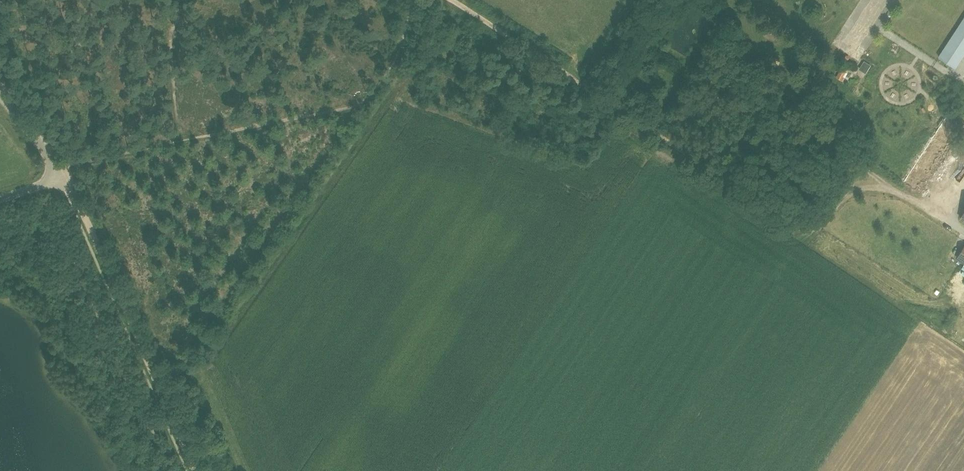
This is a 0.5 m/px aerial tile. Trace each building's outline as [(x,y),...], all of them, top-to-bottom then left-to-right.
[(939,59),(957,71),(963,59),(963,22),(939,59)] [(842,81),(847,70),(839,66),(834,77),(842,81)] [(922,197),(963,132),(963,123),(954,116),(908,187),(922,197)] [(963,273),(957,267),(946,280),(954,286),(963,273)]
